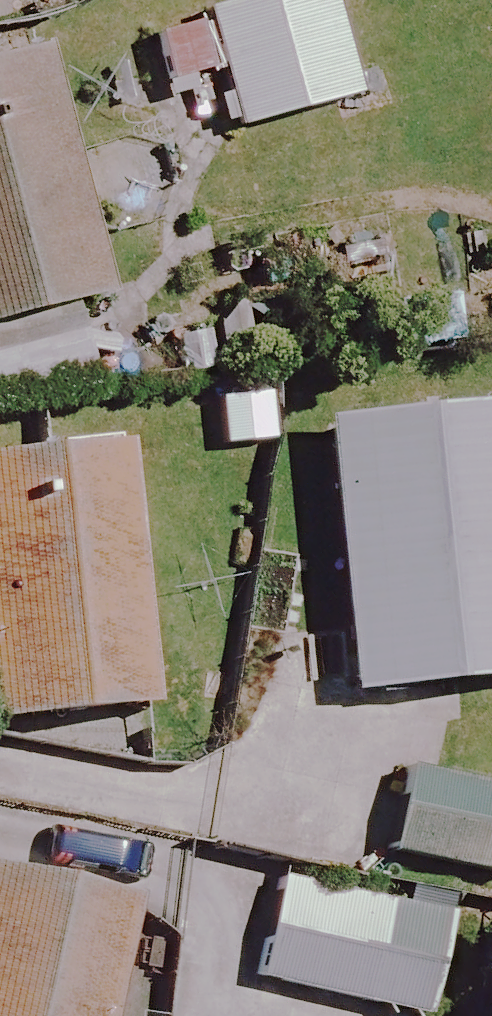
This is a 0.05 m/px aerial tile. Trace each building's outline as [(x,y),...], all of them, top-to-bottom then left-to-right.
[(318,0),(233,0),(193,11),(228,137),(347,104),(318,0)] [(30,54),(0,62),(0,325),(93,302),(30,54)] [(266,377),(192,388),(203,462),(277,450),(266,377)] [(309,427),(337,701),(491,685),(491,408),(309,427)] [(113,446),(0,458),(0,726),(140,712),(113,446)] [(401,775),(384,863),(491,884),(491,792),(401,775)] [(441,912),(276,877),(254,979),(419,1014),(441,912)] [(0,886),(0,1015),(97,1015),(122,917),(0,886)]
